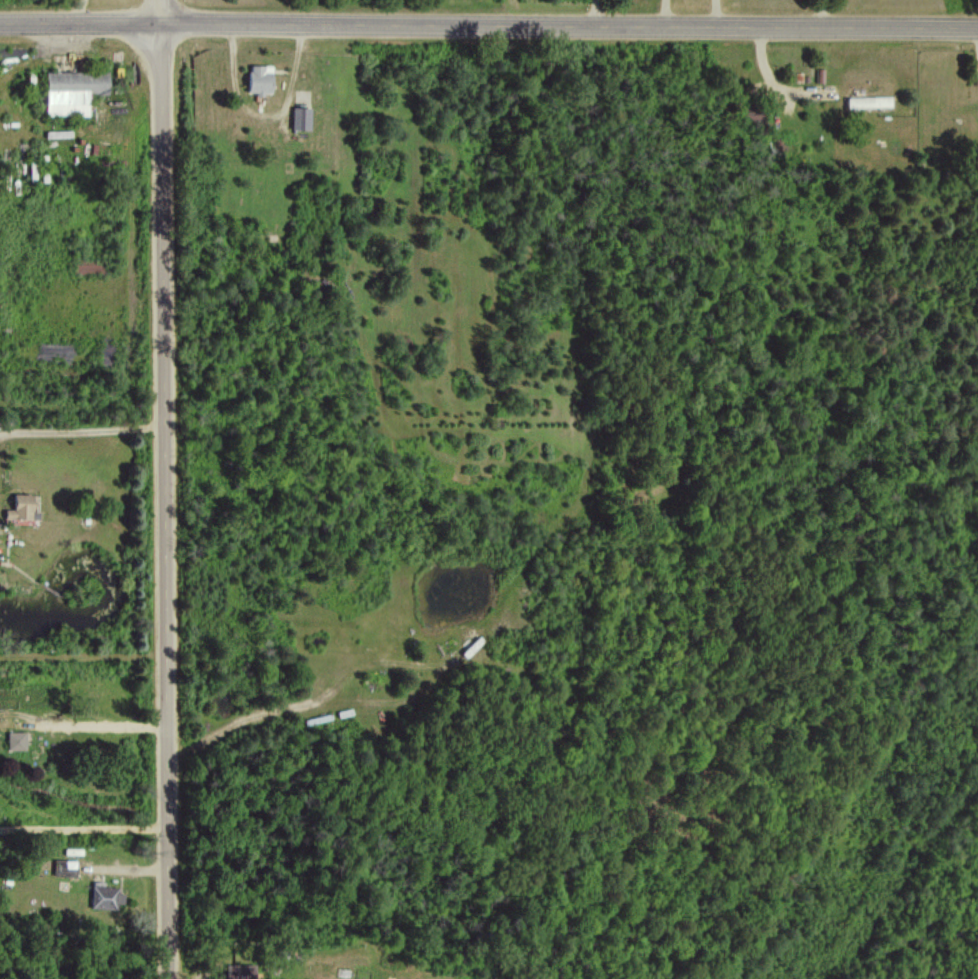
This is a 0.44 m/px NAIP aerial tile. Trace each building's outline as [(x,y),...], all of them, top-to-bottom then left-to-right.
[(247,94),(270,94),(270,66),(247,66),(247,94)] [(106,94),(107,73),(45,71),(44,115),(87,116),(88,94),(106,94)] [(890,96),(846,97),(846,108),(890,107),(890,96)] [(308,130),(309,108),(292,107),(291,130),(308,130)] [(33,493),(12,493),(12,508),(3,508),(3,518),(32,518),(33,493)] [(24,750),(25,731),(6,731),(6,749),(24,750)] [(120,909),(121,886),(91,885),(91,908),(120,909)] [(225,978),(255,978),(255,964),(225,963),(225,978)]
